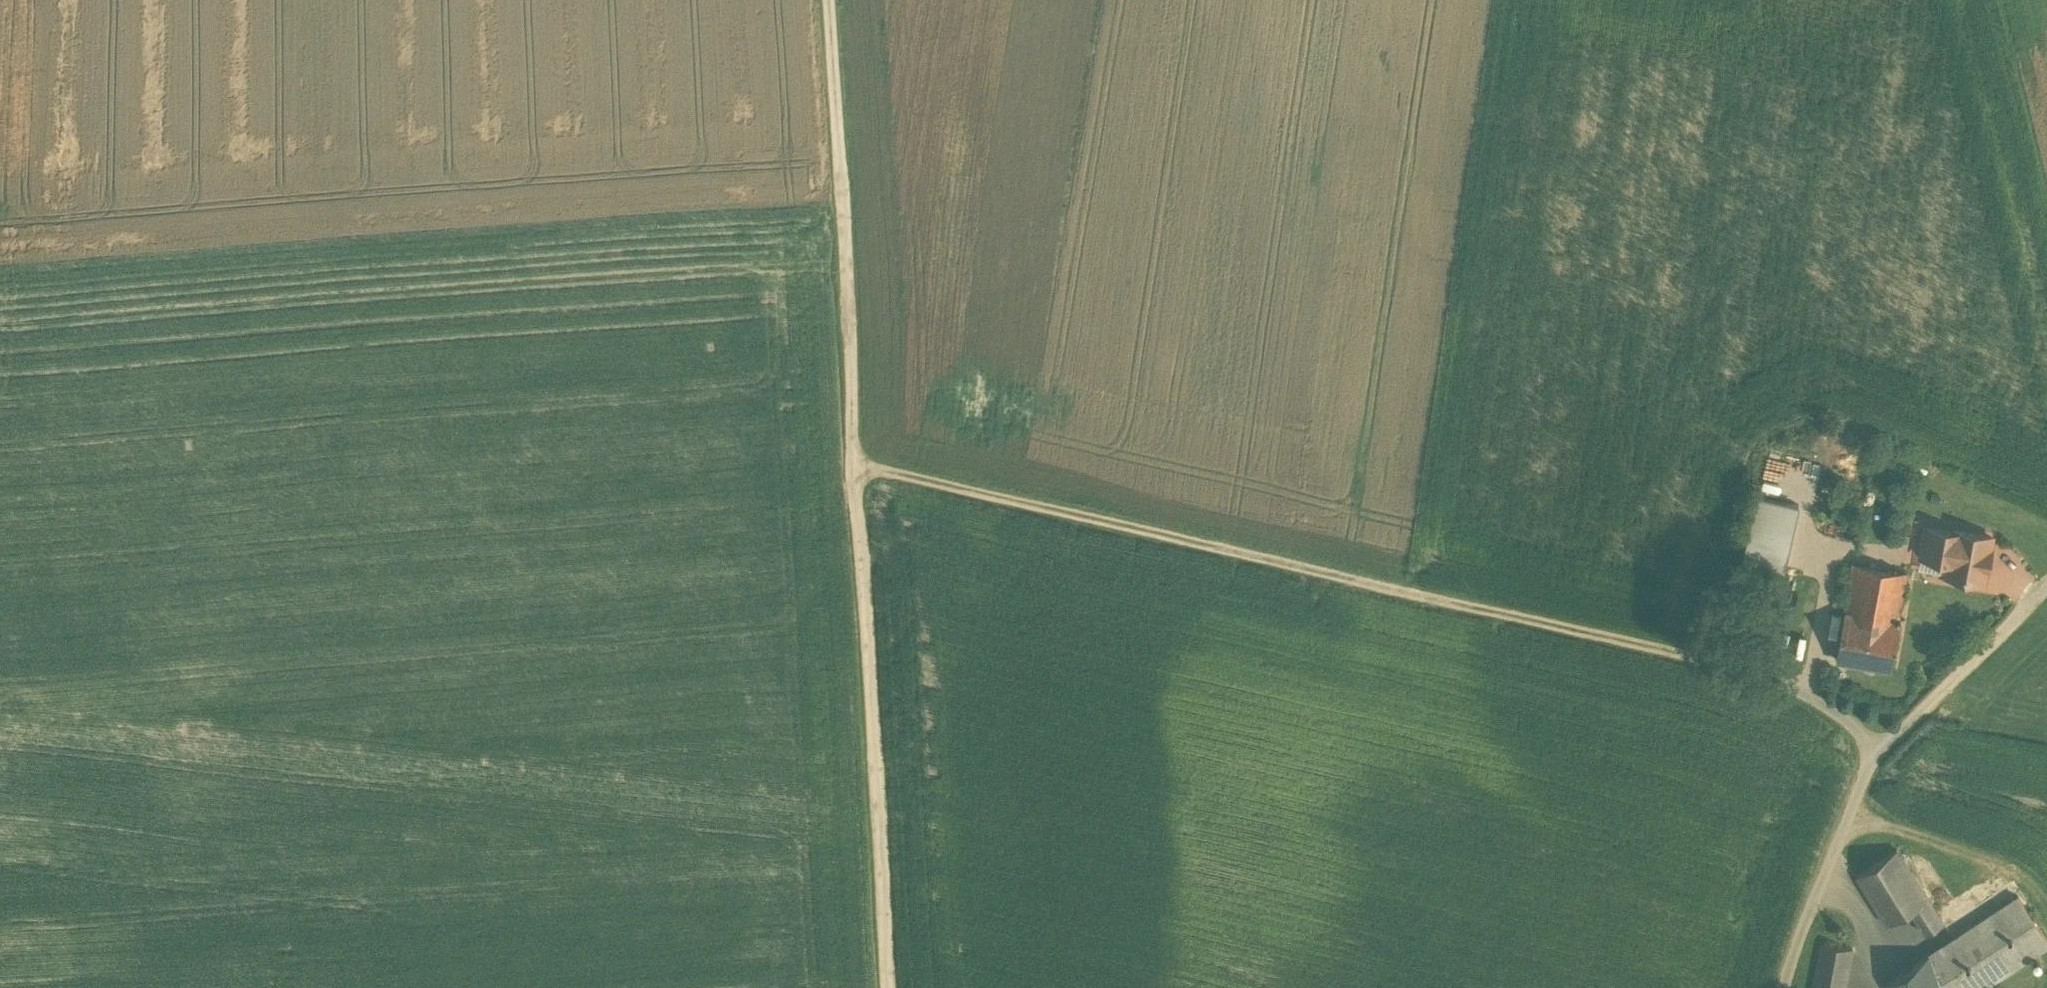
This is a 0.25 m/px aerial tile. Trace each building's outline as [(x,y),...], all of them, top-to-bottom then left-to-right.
[(1800,504),(1757,494),(1742,561),(1785,571),(1800,504)] [(1952,528),(1923,523),(1917,558),(1944,562),(1941,576),(1986,584),(1995,534),(1952,526),(1952,528)] [(1909,572),(1852,562),(1835,661),(1892,670),(1909,572)] [(1907,848),(1858,879),(1895,936),(1925,916),(1939,938),(1959,925),(1907,848)] [(1881,981),(1885,987),(2002,987),(2046,962),(2046,934),(2025,897),(1881,981)] [(1824,947),(1816,987),(1851,987),(1858,953),(1824,947)]
